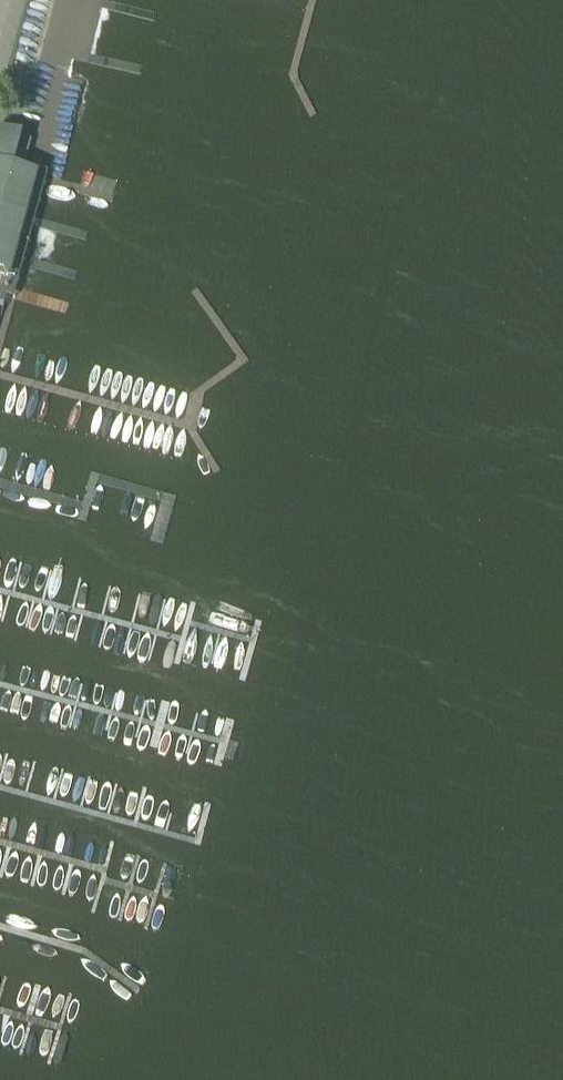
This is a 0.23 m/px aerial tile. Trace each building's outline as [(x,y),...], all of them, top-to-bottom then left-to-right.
[(1,275),(2,275),(29,178),(22,176),(31,141),(0,133),(0,275),(1,275)]
